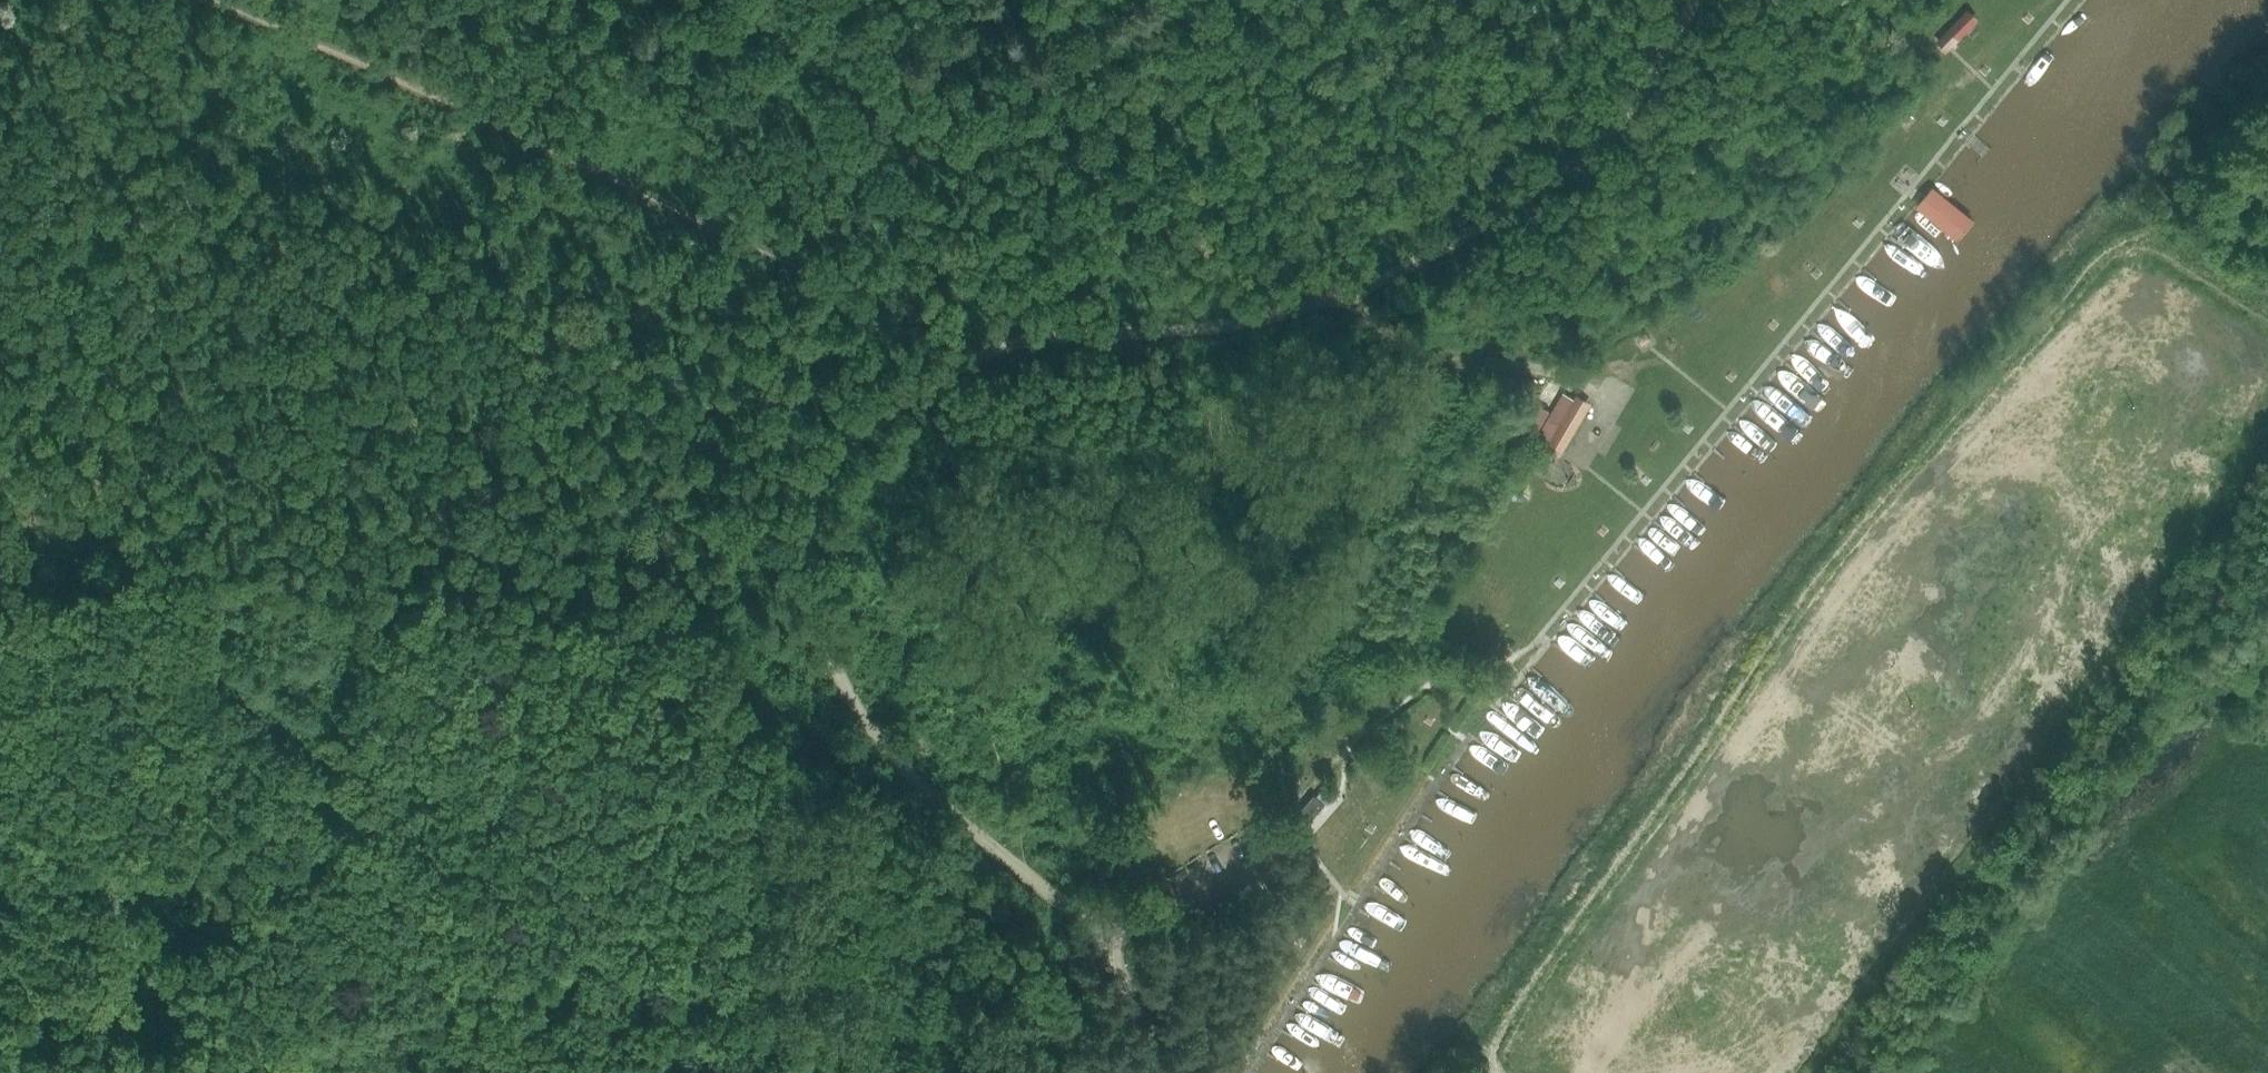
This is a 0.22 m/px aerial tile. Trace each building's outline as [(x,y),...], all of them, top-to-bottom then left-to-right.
[(1937,39),(1947,49),(1978,16),(1968,6),(1937,39)] [(1638,336),(1642,343),(1651,338),(1646,330),(1638,336)] [(1561,449),(1588,403),(1579,397),(1551,444),(1561,449)] [(1314,795),(1292,820),(1303,830),(1325,805),(1314,795)]
